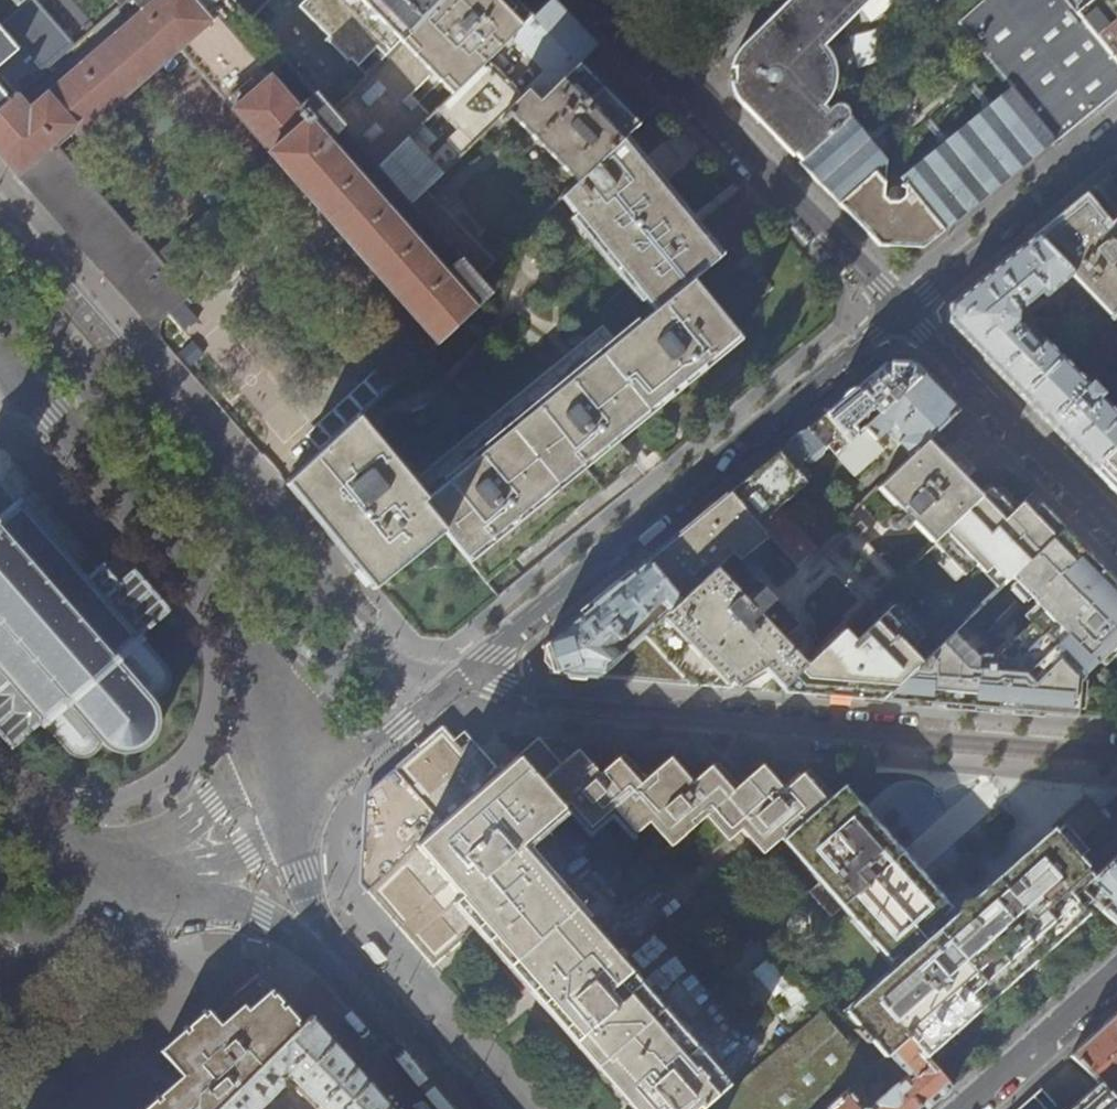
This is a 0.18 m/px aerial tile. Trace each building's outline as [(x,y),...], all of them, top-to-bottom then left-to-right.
[(288,176),(435,344),(488,294),(474,277),(409,204),(378,168),(332,115),(314,95),(298,109),(216,17),(234,2),(232,0),(135,0),(143,10),(31,109),(18,94),(0,110),(0,155),(20,179),(105,276),(152,329),(192,295),(196,290),(198,285),(199,272),(196,267),(191,260),(288,176)] [(22,47),(44,72),(76,44),(38,0),(24,0),(18,5),(0,22),(0,67),(22,47)] [(234,2),(249,20),(269,0),(232,0),(234,2)] [(300,7),(331,39),(362,41),(383,61),(442,0),(306,0),(300,7)] [(531,17),(514,0),(442,0),(383,61),(332,115),(378,168),(407,140),(430,116),(411,96),(432,75),(452,96),(487,61),(512,36),(531,17)] [(531,17),(512,36),(547,72),(526,93),(538,105),(577,65),(597,45),(571,19),(553,0),(549,0),(531,17)] [(733,54),(729,64),(729,87),(734,97),(761,125),(788,153),(792,158),(798,164),(850,118),(848,108),(844,104),(840,103),(836,103),(832,104),(829,108),(825,104),(830,96),(833,88),(835,74),(834,68),(831,58),(825,45),(870,0),(787,0),(768,19),(733,54)] [(1062,0),(982,0),(956,23),(1010,87),(1055,140),(1058,144),(1100,110),(1116,96),(1116,67),(1073,13),(1062,0)] [(1073,13),(1116,67),(1116,0),(1089,0),(1073,13)] [(6,77),(20,93),(42,74),(28,58),(6,77)] [(523,96),(487,61),(452,96),(437,110),(460,133),(429,162),(407,140),(378,168),(409,204),(424,190),(499,119),(523,96)] [(526,93),(523,96),(499,119),(504,124),(513,116),(568,174),(586,156),(594,165),(620,141),(637,125),(626,115),(602,90),(577,65),(538,105),(526,93)] [(18,94),(0,74),(0,110),(18,94)] [(850,118),(798,164),(831,198),(863,231),(877,245),(922,247),(928,242),(976,203),(1023,165),(1055,140),(1010,87),(900,177),(905,184),(905,196),(898,201),(889,201),(885,198),(886,161),(850,118)] [(642,168),(620,141),(594,165),(560,197),(653,310),(568,381),(554,364),(406,486),(351,423),(321,452),(287,484),(291,489),(333,536),(378,588),(443,532),(486,584),(534,545),(600,491),(635,463),(614,437),(651,406),(708,360),(730,343),(737,335),(726,321),(706,298),(691,279),(716,258),(709,248),(699,236),(679,212),(642,168)] [(493,260),(424,190),(409,204),(474,277),(493,260)] [(1103,235),(1079,207),(1065,218),(1036,241),(1071,278),(1106,313),(1108,315),(1116,308),(1116,224),(1103,235)] [(1071,278),(1036,241),(1032,237),(948,306),(947,322),(977,352),(1020,396),(1059,358),(1042,340),(1041,341),(1038,338),(1033,342),(1015,323),(1017,313),(1035,298),(1045,299),(1071,278)] [(1066,352),(1070,357),(1074,353),(1077,355),(1081,352),(1079,350),(1082,346),(1077,341),(1066,352)] [(321,452),(351,423),(406,370),(390,354),(304,434),(321,452)] [(1059,358),(1020,396),(1048,425),(1070,447),(1093,470),(1116,446),(1116,417),(1100,399),(1103,395),(1091,384),(1088,387),(1059,358)] [(879,414),(922,374),(913,366),(886,365),(876,372),(825,415),(849,441),(857,435),(849,427),(873,407),(879,414)] [(880,449),(872,440),(874,441),(885,431),(910,457),(926,441),(958,411),(956,409),(936,388),(922,374),(879,414),(857,435),(849,441),(834,456),(833,457),(852,476),(880,449)] [(834,456),(849,441),(825,415),(813,424),(779,452),(795,472),(805,462),(811,465),(819,458),(820,453),(826,448),(834,456)] [(926,441),(910,457),(877,488),(933,544),(981,498),(970,486),(956,472),(952,468),(940,456),(926,441)] [(1093,470),(1116,495),(1116,446),(1093,470)] [(804,484),(795,472),(779,452),(768,461),(729,493),(760,525),(793,494),(804,484)] [(0,481),(2,479),(0,477),(0,736),(12,749),(39,725),(43,728),(46,726),(61,742),(70,752),(73,755),(77,757),(85,757),(89,756),(93,754),(98,749),(100,741),(103,744),(111,750),(122,753),(128,753),(137,751),(144,748),(150,742),(157,732),(158,727),(159,718),(158,713),(156,708),(153,702),(149,697),(152,697),(157,695),(160,694),(164,690),(168,682),(168,675),(167,669),(164,665),(156,656),(143,642),(146,640),(142,636),(171,610),(134,569),(120,582),(103,563),(86,577),(71,561),(73,559),(70,555),(68,557),(55,542),(57,540),(53,536),(51,538),(38,524),(41,522),(37,518),(35,519),(20,503),(23,501),(19,497),(17,499),(0,481)] [(981,498),(933,544),(962,574),(973,563),(984,574),(991,566),(1006,582),(1011,577),(1062,527),(1052,517),(1031,495),(1013,511),(1002,500),(991,488),(981,498)] [(759,526),(760,525),(729,493),(702,515),(646,562),(679,600),(668,611),(618,657),(597,677),(647,681),(730,688),(761,668),(782,688),(842,631),(898,578),(858,537),(857,538),(841,522),(815,547),(796,565),(759,526)] [(760,525),(759,526),(796,565),(815,547),(796,527),(811,513),(793,494),(760,525)] [(1062,527),(1011,577),(1042,610),(997,653),(983,654),(978,658),(953,632),(921,663),(882,701),(932,705),(1018,712),(1076,717),(1077,682),(1116,644),(1116,583),(1107,573),(1084,549),(1071,536),(1062,527)] [(660,602),(668,611),(679,600),(646,562),(608,593),(543,647),(551,673),(597,677),(618,657),(609,647),(619,639),(617,637),(622,633),(625,634),(660,602)] [(782,688),(778,692),(828,696),(882,701),(921,663),(907,649),(914,642),(903,631),(911,623),(891,603),(852,640),(842,631),(782,688)] [(367,795),(365,837),(353,836),(351,865),(351,869),(351,872),(355,877),(382,907),(411,940),(433,965),(481,923),(507,952),(574,1029),(622,1083),(644,1108),(806,1108),(863,1059),(821,1011),(725,1095),(509,848),(568,803),(590,827),(612,808),(635,833),(648,821),(671,846),(705,815),(727,840),(741,829),(763,855),(786,835),(825,800),(801,774),(783,790),(773,779),(761,765),(746,778),(724,753),(700,775),(683,756),(678,750),(653,771),(631,745),(599,774),(577,749),(561,764),(539,738),(500,772),(464,732),(453,740),(441,730),(410,757),(367,795)] [(825,800),(786,835),(824,878),(810,891),(833,916),(846,904),(893,956),(895,955),(904,965),(848,1014),(885,1057),(888,1055),(905,1039),(919,1054),(1082,910),(1071,898),(1087,883),(1093,878),(1052,831),(947,924),(938,913),(942,910),(839,789),(825,800)] [(1093,878),(1087,883),(1099,893),(1091,901),(1116,923),(1116,859),(1116,858),(1093,878)] [(281,1046),(303,1025),(297,1018),(287,1007),(266,984),(258,975),(212,1016),(207,1011),(202,1015),(160,1051),(182,1076),(174,1083),(144,1108),(217,1108),(281,1046)] [(1116,1081),(1116,1014),(1098,1031),(1072,1054),(1075,1058),(1098,1083),(1106,1091),(1116,1081)] [(345,1053),(312,1016),(303,1025),(281,1046),(217,1108),(259,1108),(281,1087),(282,1077),(280,1076),(285,1072),(303,1090),(323,1108),(394,1108),(355,1065),(345,1053)] [(919,1054),(905,1039),(888,1055),(907,1077),(899,1086),(897,1085),(875,1104),(875,1106),(872,1108),(926,1108),(938,1098),(950,1088),(919,1054)] [(1106,1091),(1098,1083),(1070,1108),(1116,1108),(1116,1104),(1106,1091)] [(1042,1088),(1018,1108),(1060,1108),(1042,1088)] [(847,1091),(829,1107),(830,1108),(863,1108),(847,1091)]
